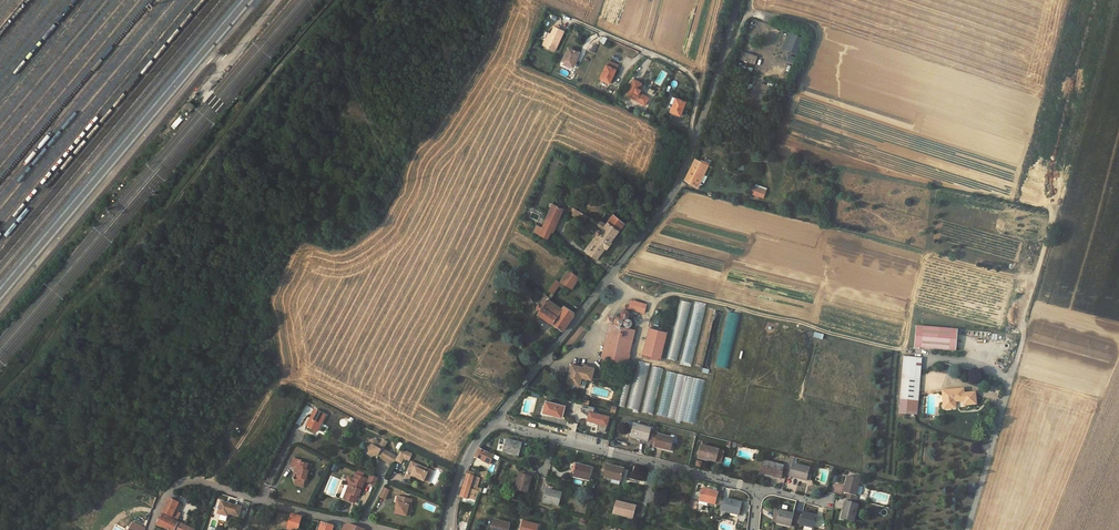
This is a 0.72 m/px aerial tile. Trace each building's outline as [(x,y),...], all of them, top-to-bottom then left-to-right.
[(561,30),(552,26),(545,39),(544,39),(541,44),(553,49),(561,30)] [(477,32),(474,40),(481,43),(484,36),(477,32)] [(793,36),(790,49),(800,52),(803,38),(793,36)] [(569,48),(563,61),(572,66),(574,62),(579,52),(569,48)] [(609,61),(600,79),(610,83),(618,65),(609,61)] [(634,79),(626,94),(645,105),(649,98),(640,92),(641,90),(639,89),(642,83),(634,79)] [(673,105),(670,112),(680,116),(686,102),(672,96),(670,103),(673,105)] [(190,101),(185,108),(190,112),(196,106),(190,101)] [(692,171),(704,177),(708,169),(695,162),(692,171)] [(692,171),(686,184),(686,185),(698,191),(704,177),(692,171)] [(755,185),(751,194),(763,199),(767,190),(755,185)] [(556,226),(563,209),(553,204),(540,235),(548,239),(554,225),(556,226)] [(573,212),(572,216),(578,219),(581,212),(575,209),(573,212)] [(598,234),(585,250),(597,259),(606,248),(607,249),(612,243),(611,241),(625,224),(614,215),(606,225),(600,221),(598,226),(603,230),(601,232),(600,231),(598,230),(597,231),(597,233),(598,234)] [(62,255),(57,262),(60,264),(66,258),(62,255)] [(566,284),(572,288),(579,278),(568,270),(561,281),(562,281),(566,284)] [(548,290),(553,293),(559,285),(560,283),(559,282),(557,281),(556,280),(548,290)] [(575,313),(564,306),(562,309),(557,317),(543,308),(549,300),(550,298),(545,295),(537,307),(541,310),(538,314),(563,331),(574,315),(575,313)] [(562,309),(549,300),(543,308),(557,317),(562,309)] [(632,300),(629,309),(644,313),(646,304),(632,300)] [(680,302),(680,308),(685,308),(685,311),(689,311),(690,302),(680,302)] [(702,320),(704,305),(696,304),(693,319),(702,320)] [(727,312),(716,366),(729,369),(740,314),(727,312)] [(599,353),(598,357),(627,364),(635,330),(610,324),(602,353),(599,353)] [(915,348),(957,351),(958,329),(916,326),(915,348)] [(649,329),(643,356),(660,360),(667,333),(649,329)] [(570,337),(579,344),(582,340),(574,333),(570,337)] [(687,338),(682,362),(691,364),(696,340),(687,338)] [(703,367),(707,339),(701,338),(696,366),(703,367)] [(680,346),(670,344),(667,358),(676,360),(680,346)] [(903,358),(896,414),(913,416),(920,360),(903,358)] [(572,364),(567,383),(580,386),(585,387),(587,379),(591,380),(594,368),(584,366),(584,367),(572,364)] [(648,366),(638,364),(628,409),(636,411),(648,366)] [(653,414),(662,369),(651,366),(642,412),(653,414)] [(667,372),(658,416),(672,418),(672,420),(695,425),(704,380),(667,372)] [(623,389),(619,405),(624,407),(628,390),(623,389)] [(961,389),(941,391),(942,410),(950,409),(949,402),(953,402),(962,401),(961,389)] [(546,401),(543,413),(562,418),(565,406),(546,401)] [(223,403),(214,409),(216,412),(225,406),(223,403)] [(606,432),(610,416),(594,412),(595,407),(583,405),(582,411),(589,412),(586,425),(597,428),(597,430),(606,432)] [(315,410),(307,426),(317,431),(326,415),(315,410)] [(634,425),(631,437),(648,441),(648,440),(650,433),(651,429),(634,425)] [(655,447),(671,451),(674,439),(658,435),(656,442),(655,447)] [(393,454),(383,448),(387,442),(383,439),(381,443),(378,444),(376,440),(374,439),(371,439),(369,443),(369,444),(368,444),(369,450),(365,458),(369,460),(371,459),(372,457),(377,454),(381,456),(380,458),(388,462),(393,454)] [(506,440),(503,452),(519,456),(522,444),(506,440)] [(701,445),(698,458),(716,462),(719,450),(701,445)] [(479,459),(490,464),(493,457),(494,455),(479,448),(475,457),(479,459)] [(397,456),(395,461),(401,464),(406,453),(401,450),(397,456)] [(393,454),(388,462),(393,464),(395,461),(397,456),(393,454)] [(794,457),(790,456),(788,465),(786,475),(790,476),(806,480),(806,479),(809,469),(809,468),(792,464),(794,457)] [(198,469),(175,458),(171,465),(194,475),(198,469)] [(306,480),(308,471),(307,470),(308,465),(302,463),(302,462),(294,459),(292,467),(296,468),(299,469),(298,473),(295,472),(294,476),(297,477),(296,481),(297,484),(301,485),(305,483),(306,480)] [(412,475),(425,481),(429,472),(425,471),(427,467),(412,460),(408,469),(412,471),(413,473),(412,475)] [(782,474),(784,466),(764,461),(760,474),(781,478),(782,474)] [(576,465),(573,476),(590,481),(593,469),(576,465)] [(608,465),(605,478),(612,479),(611,484),(620,486),(621,481),(624,469),(608,465)] [(351,482),(347,492),(349,493),(346,499),(353,502),(356,501),(358,496),(357,495),(358,494),(360,495),(365,482),(366,482),(368,479),(356,474),(352,483),(351,482)] [(471,485),(473,476),(467,474),(463,487),(479,492),(481,492),(482,489),(477,487),(471,485)] [(518,474),(515,489),(529,492),(532,478),(518,474)] [(473,476),(471,485),(477,487),(480,478),(473,476)] [(847,476),(843,493),(848,494),(847,498),(857,500),(858,496),(856,496),(856,495),(858,486),(860,480),(847,476)] [(387,497),(391,488),(385,485),(381,494),(387,497)] [(547,486),(542,502),(559,506),(562,494),(552,491),(553,488),(547,486)] [(460,497),(467,499),(467,497),(476,500),(479,492),(463,487),(460,497)] [(702,489),(699,501),(709,503),(715,505),(717,497),(718,493),(702,489)] [(405,514),(408,504),(410,505),(411,499),(398,496),(396,501),(398,501),(395,512),(405,514)] [(169,498),(163,512),(167,515),(166,517),(171,519),(178,503),(169,498)] [(724,507),(722,511),(739,515),(742,503),(726,499),(724,507)] [(242,507),(221,501),(218,513),(227,516),(228,513),(239,517),(242,507)] [(617,502),(614,514),(633,518),(636,507),(617,502)] [(846,502),(841,519),(854,521),(858,504),(856,504),(846,502)] [(776,510),(773,522),(790,526),(791,522),(796,523),(797,516),(793,515),(793,514),(776,510)] [(169,529),(175,529),(178,523),(171,519),(166,517),(167,515),(163,512),(156,525),(169,529)] [(799,524),(813,528),(816,516),(802,512),(801,517),(799,524)] [(290,521),(300,524),(302,517),(292,514),(290,521)] [(492,529),(509,529),(510,524),(494,520),(492,529)] [(300,524),(290,521),(287,529),(288,529),(290,529),(291,529),(298,529),(300,524)] [(520,529),(537,529),(538,526),(523,522),(520,529)]
